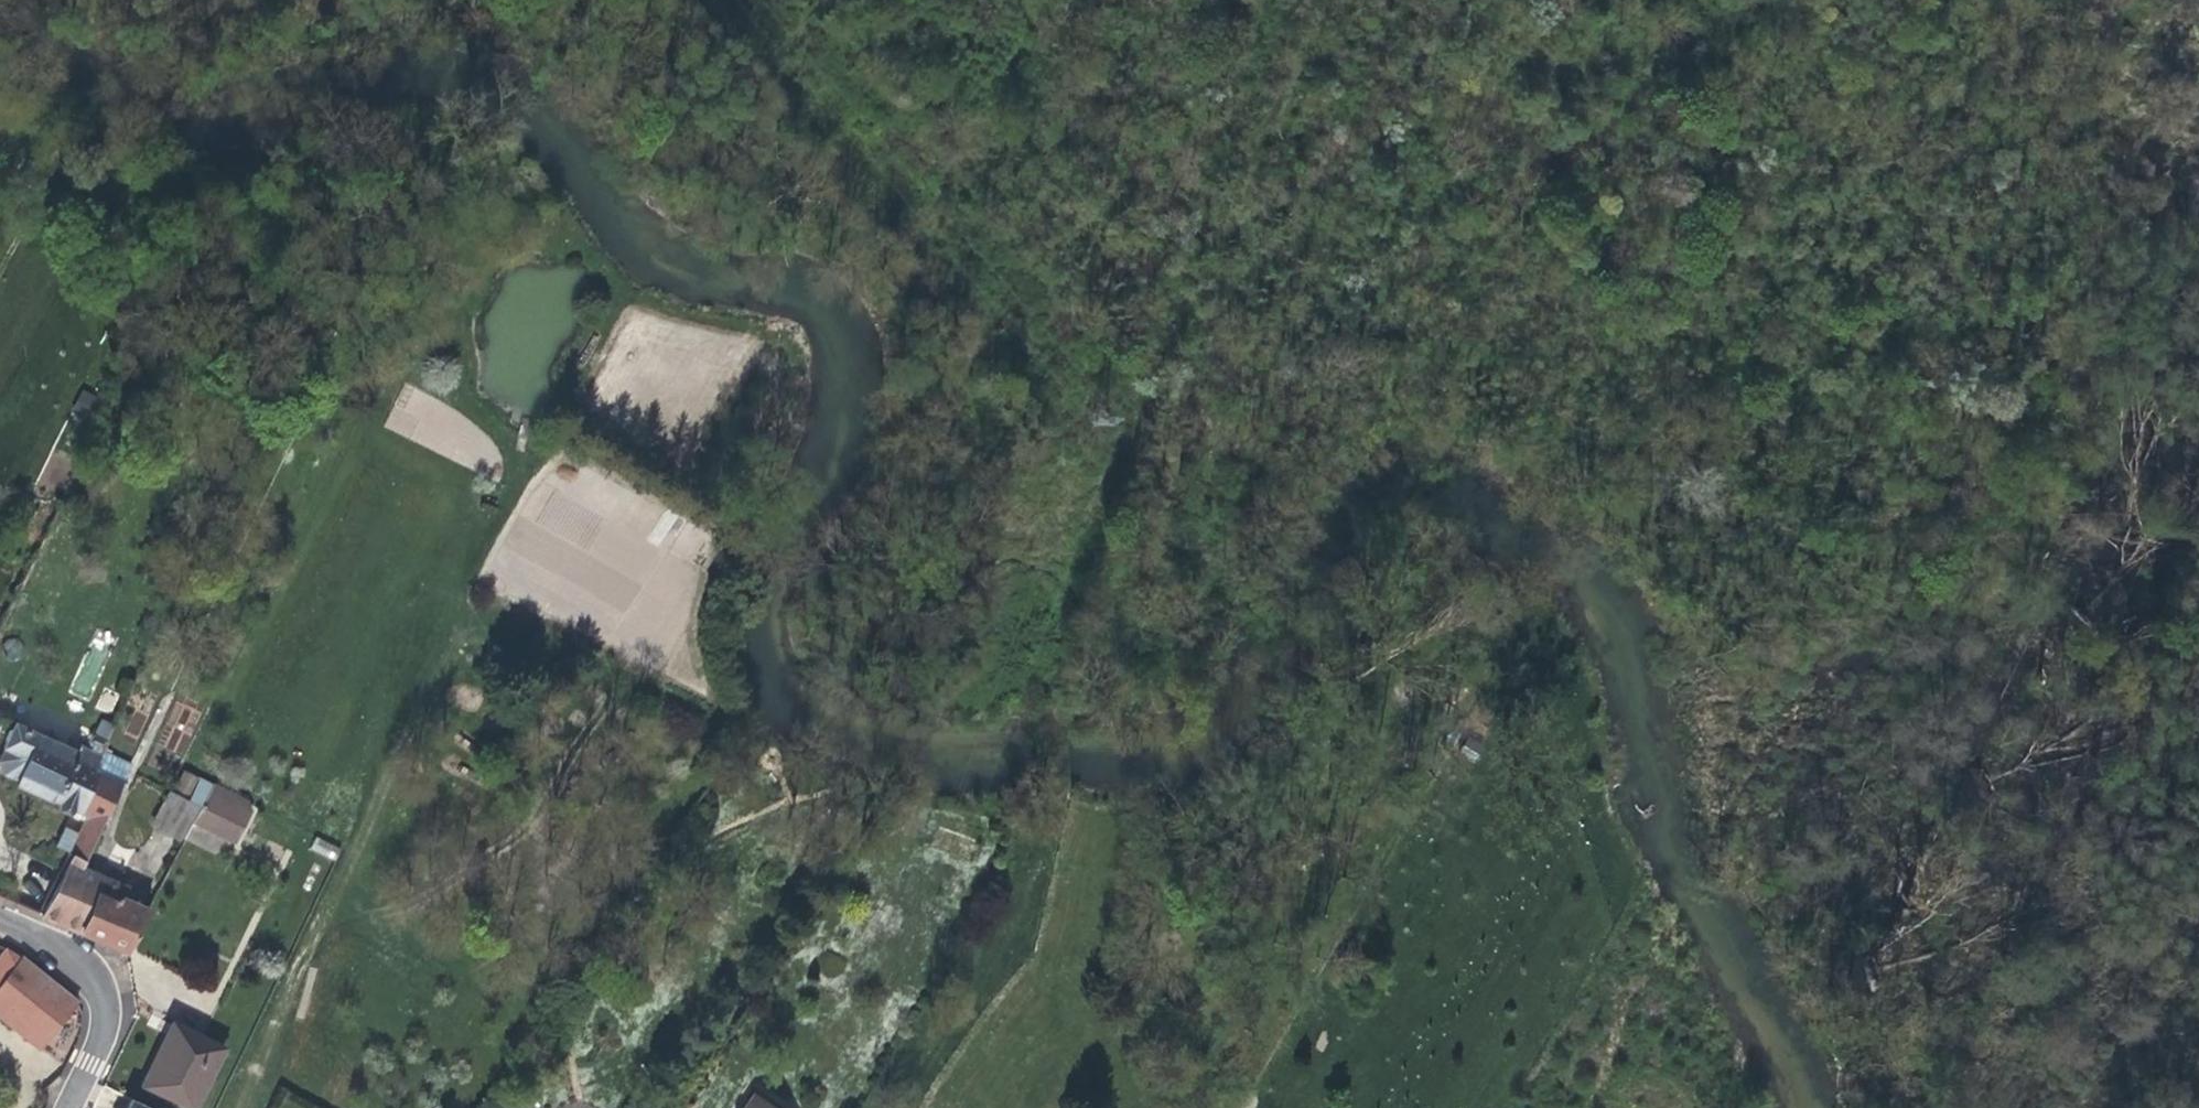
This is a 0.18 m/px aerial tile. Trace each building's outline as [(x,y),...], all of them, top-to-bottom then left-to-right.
[(102,720),(94,737),(106,742),(114,725),(102,720)] [(6,773),(19,779),(39,735),(14,724),(4,747),(6,748),(0,761),(6,773)] [(71,750),(39,735),(19,779),(17,784),(44,797),(87,816),(106,774),(94,769),(102,750),(106,742),(94,737),(91,744),(93,745),(90,751),(78,745),(77,746),(73,745),(71,750)] [(130,763),(102,750),(94,769),(106,774),(121,781),(130,763)] [(121,781),(106,774),(87,816),(79,834),(70,854),(85,860),(121,781)] [(213,785),(198,778),(186,800),(196,805),(201,808),(213,785)] [(247,803),(213,785),(201,808),(194,822),(234,843),(250,812),(244,809),(247,803)] [(186,800),(168,791),(151,825),(179,839),(196,805),(186,800)] [(56,847),(70,854),(79,834),(65,827),(56,847)] [(316,837),(310,850),(334,860),(340,847),(316,837)] [(43,914),(81,932),(105,880),(81,869),(85,860),(70,854),(43,914)] [(105,880),(81,932),(107,944),(126,952),(150,900),(143,896),(138,906),(122,898),(126,889),(105,880)] [(21,958),(12,951),(8,955),(5,953),(0,960),(0,984),(21,958)] [(21,958),(0,984),(0,1016),(41,1048),(77,1002),(54,984),(21,958)] [(189,1107),(194,1107),(224,1048),(172,1023),(159,1050),(141,1084),(189,1107)] [(754,1094),(744,1107),(775,1107),(754,1094)] [(132,1099),(127,1107),(151,1107),(132,1099)]
